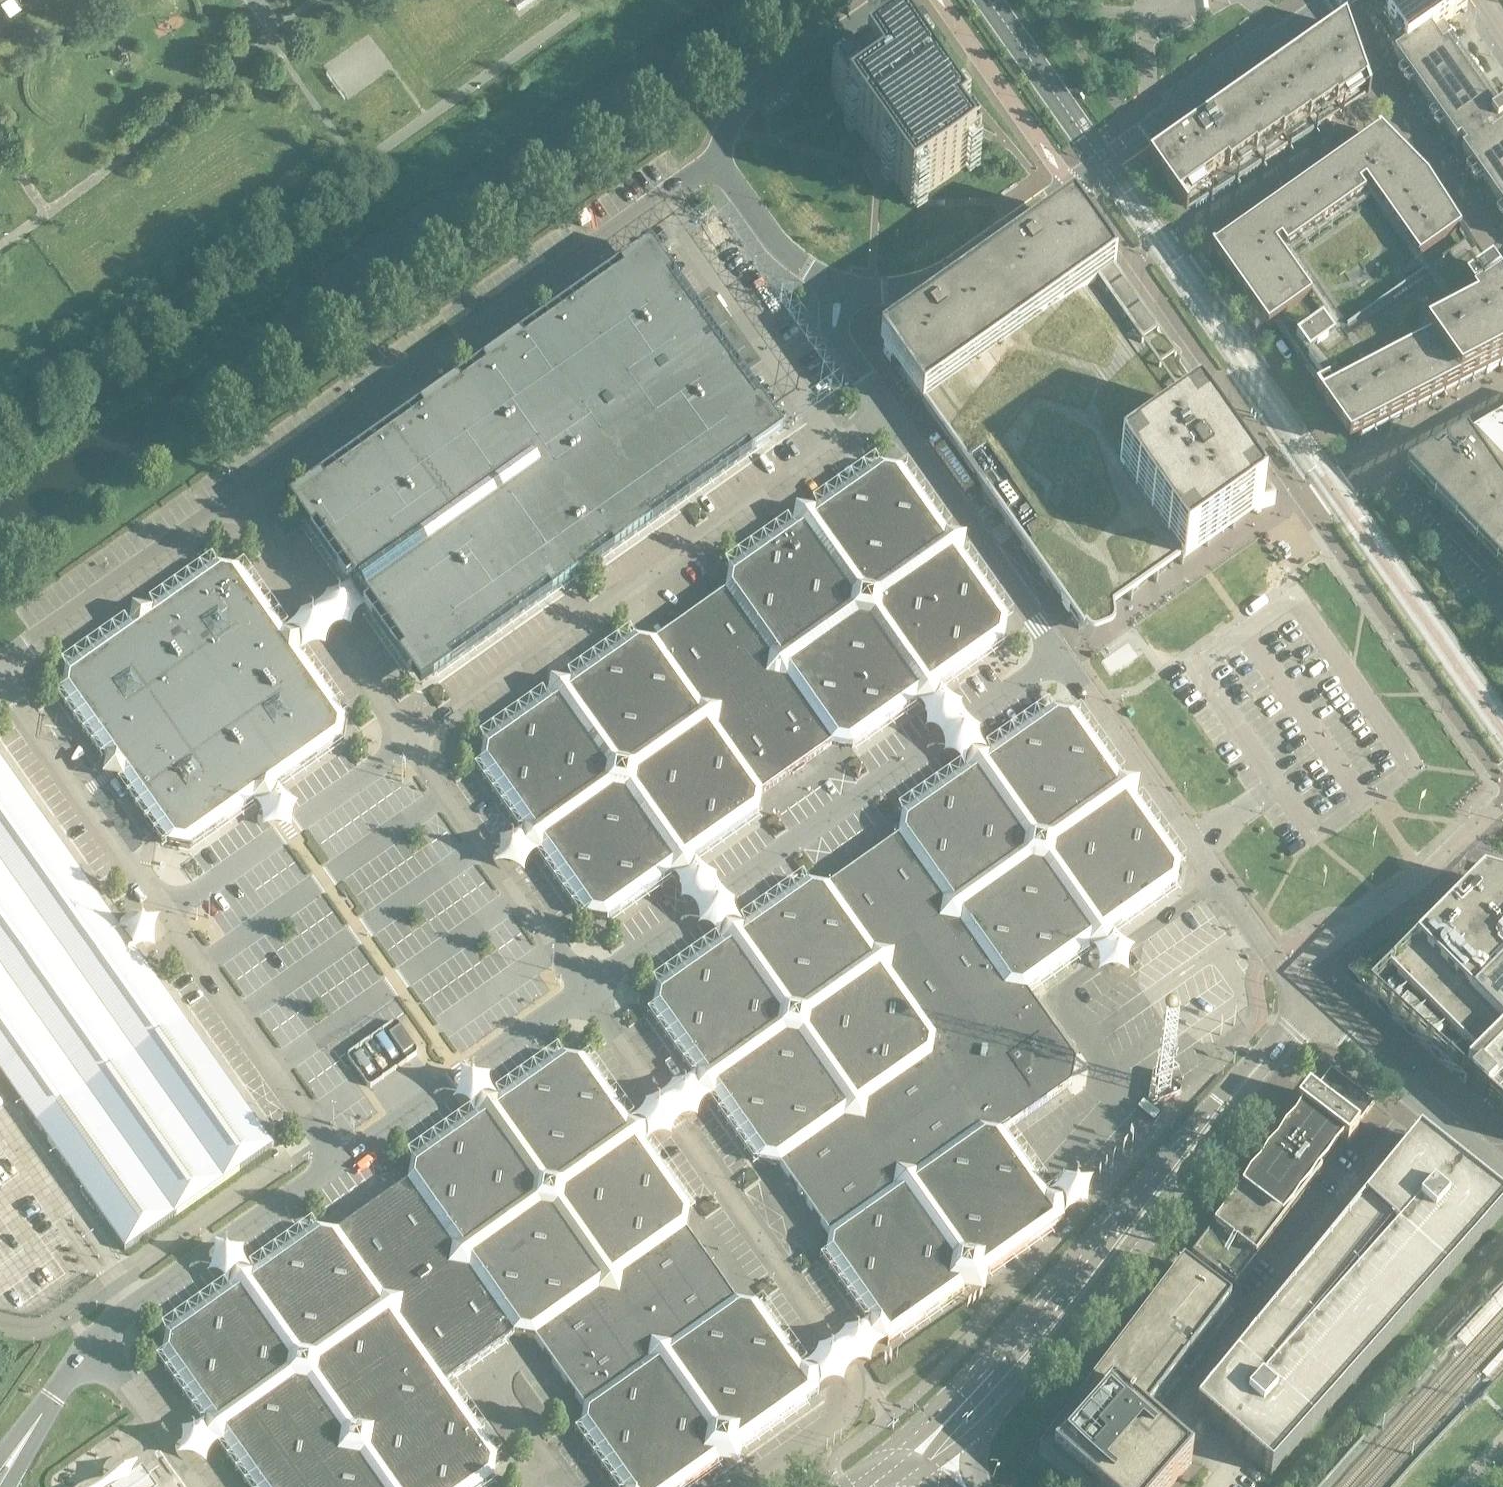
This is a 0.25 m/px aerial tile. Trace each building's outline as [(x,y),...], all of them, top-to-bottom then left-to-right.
[(1369,11),(1398,54),(1385,63),(1417,109),(1482,200),(1502,230),(1502,108),(1491,91),(1475,68),(1459,45),(1443,23),(1467,7),(1466,6),(1462,0),(1384,0),(1375,7),(1369,11)] [(900,46),(832,94),(910,205),(979,157),(900,46)] [(694,324),(649,261),(298,509),(413,672),(435,676),(773,437),(729,374),(741,365),(706,316),(694,324)] [(1434,459),(1435,459),(1410,474),(1434,499),(1502,571),(1502,419),(1434,459)] [(879,465),(815,510),(813,521),(802,529),(792,527),(728,572),(724,593),(655,641),(634,638),(570,683),(568,694),(557,701),(547,700),(482,745),(479,766),(524,830),(534,832),(542,843),(540,854),(586,918),(607,922),(671,876),(673,866),(684,858),(695,860),(759,815),(762,793),(831,745),(853,749),(917,704),(920,684),(940,687),(1004,642),(1008,620),(962,556),(952,554),(944,543),(946,533),(901,469),(879,465)] [(65,672),(62,694),(107,758),(117,759),(125,771),(123,781),(168,845),(189,849),(341,742),(344,721),(238,570),(216,566),(153,611),(151,622),(140,629),(129,628),(65,672)] [(655,990),(652,1011),(697,1075),(708,1077),(715,1088),(713,1099),(758,1163),(780,1167),(789,1179),(796,1189),(828,1235),(828,1237),(825,1257),(870,1321),(880,1322),(888,1333),(886,1344),(888,1346),(964,1292),(966,1281),(977,1273),(987,1275),(1064,1221),(1063,1219),(1052,1218),(1045,1207),(1047,1196),(1002,1133),(1040,1107),(1072,1084),(1076,1063),(1027,993),(1090,949),(1091,938),(1102,930),(1113,932),(1177,887),(1181,866),(1135,801),(1125,799),(1117,789),(1119,778),(1074,714),(1052,710),(988,755),(986,766),(976,774),(965,772),(901,817),(897,838),(828,887),(807,883),(743,928),(741,939),(731,946),(720,945),(655,990)] [(125,1251),(273,1146),(157,982),(105,908),(0,759),(0,1074),(125,1251)] [(1347,976),(1357,986),(1502,1119),(1502,887),(1481,881),(1448,914),(1442,909),(1358,969),(1347,976)] [(415,1047),(401,1027),(390,1035),(404,1055),(415,1047)] [(498,1101),(496,1112),(493,1114),(485,1119),(474,1117),(411,1163),(407,1184),(338,1233),(316,1229),(253,1274),(251,1285),(240,1293),(229,1291),(165,1336),(162,1357),(206,1421),(217,1423),(225,1434),(223,1445),(253,1486),(483,1486),(493,1480),(496,1459),(443,1384),(504,1342),(513,1335),(535,1339),(583,1408),(579,1429),(621,1486),(687,1486),(719,1464),(721,1454),(732,1446),(742,1448),(819,1394),(818,1392),(807,1390),(805,1388),(799,1380),(801,1369),(756,1305),(735,1301),(686,1232),(690,1211),(645,1147),(634,1145),(627,1134),(629,1124),(583,1060),(562,1056),(498,1101)] [(1236,1196),(1192,1254),(1234,1286),(1278,1229),(1322,1171),(1319,1169),(1340,1141),(1347,1146),(1358,1132),(1355,1129),(1374,1103),(1331,1070),(1311,1096),(1308,1093),(1297,1108),(1303,1113),(1292,1128),(1292,1127),(1291,1127),(1291,1126),(1290,1126),(1289,1126),(1288,1126),(1287,1126),(1287,1127),(1287,1128),(1286,1128),(1286,1129),(1287,1130),(1287,1131),(1288,1131),(1289,1132),(1282,1141),(1279,1139),(1236,1196)] [(1196,1410),(1271,1475),(1502,1214),(1502,1205),(1450,1162),(1440,1174),(1409,1149),(1196,1410)] [(1182,1266),(1181,1267),(1184,1269),(1179,1276),(1178,1275),(1172,1284),(1173,1284),(1162,1299),(1161,1298),(1154,1307),(1155,1307),(1144,1322),(1143,1321),(1137,1330),(1138,1330),(1127,1345),(1126,1344),(1119,1352),(1120,1353),(1109,1368),(1108,1367),(1102,1375),(1103,1376),(1092,1390),(1091,1390),(1084,1398),(1085,1399),(1076,1411),(1073,1408),(1037,1456),(1077,1486),(1169,1486),(1190,1462),(1163,1438),(1162,1440),(1160,1442),(1156,1438),(1157,1437),(1157,1436),(1157,1435),(1157,1434),(1156,1433),(1154,1432),(1153,1432),(1152,1432),(1151,1433),(1147,1430),(1149,1427),(1140,1419),(1197,1345),(1195,1344),(1195,1336),(1197,1336),(1199,1336),(1200,1335),(1202,1334),(1204,1333),(1206,1332),(1207,1330),(1208,1329),(1209,1329),(1229,1302),(1227,1300),(1228,1300),(1229,1299),(1185,1265),(1184,1266),(1185,1266),(1184,1267),(1182,1266)]
